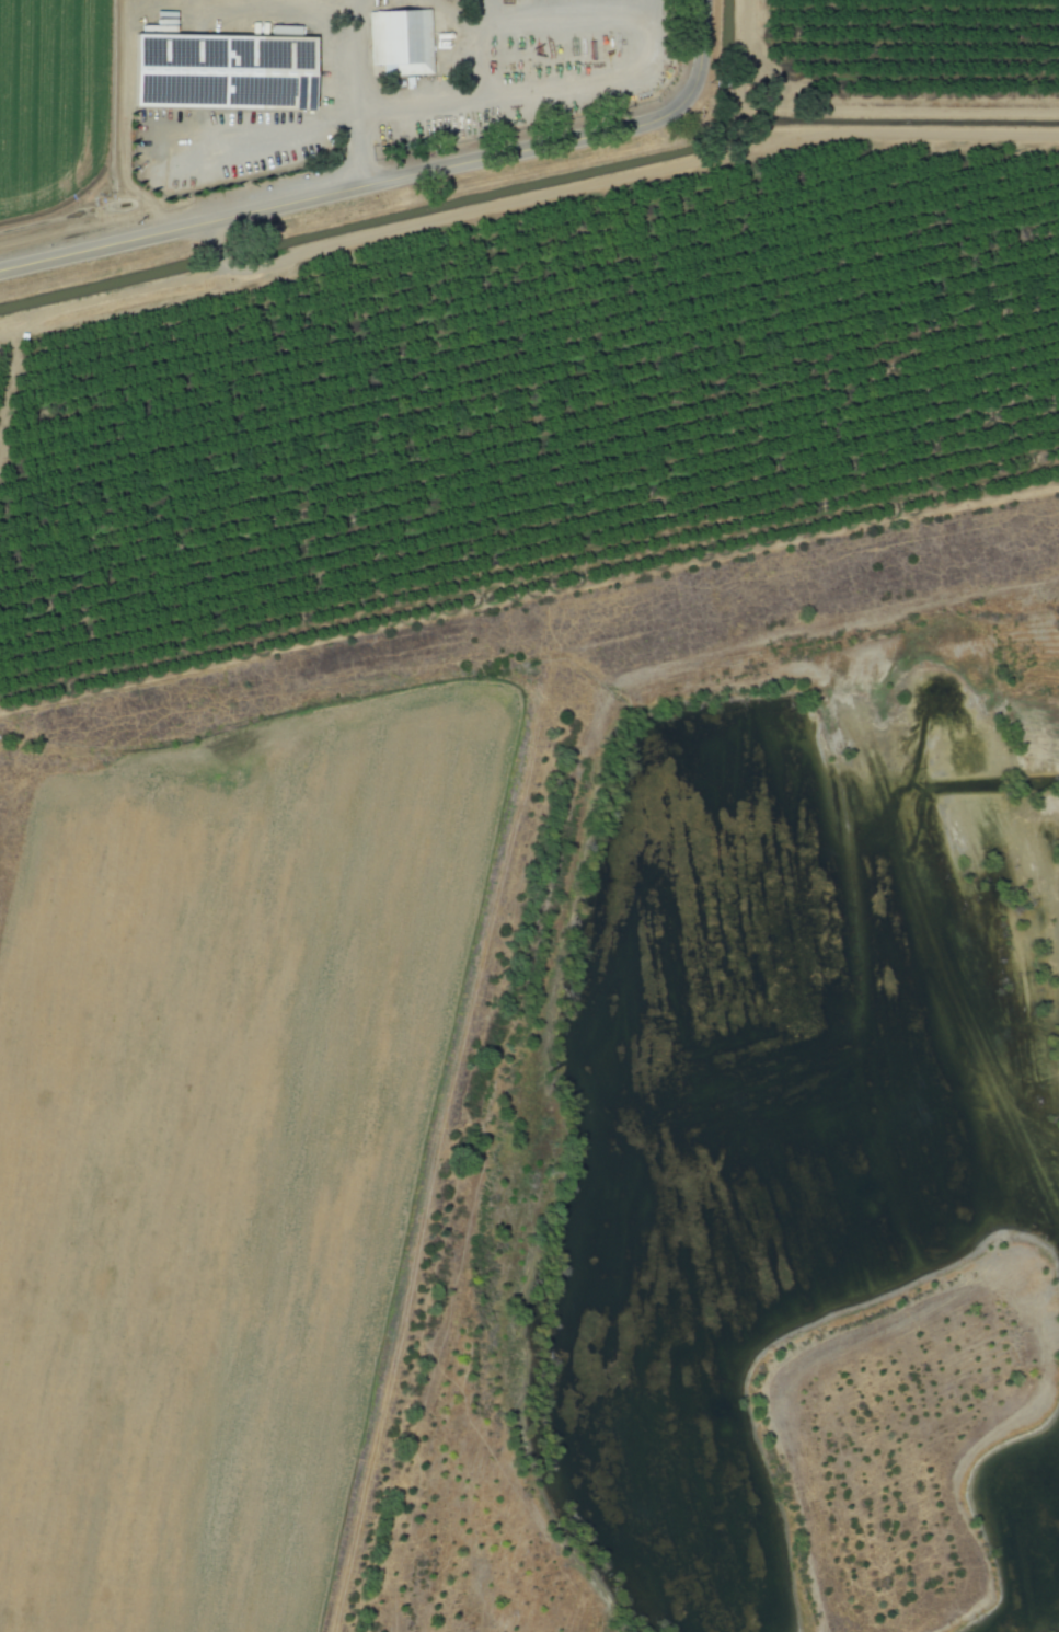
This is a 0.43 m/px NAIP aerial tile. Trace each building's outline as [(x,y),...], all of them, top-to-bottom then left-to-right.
[(369,65),(381,65),(381,76),(431,74),(430,9),(368,11),(369,65)] [(299,26),(270,25),(270,33),(298,34),(299,26)] [(131,32),(130,106),(313,108),(314,36),(131,32)]
